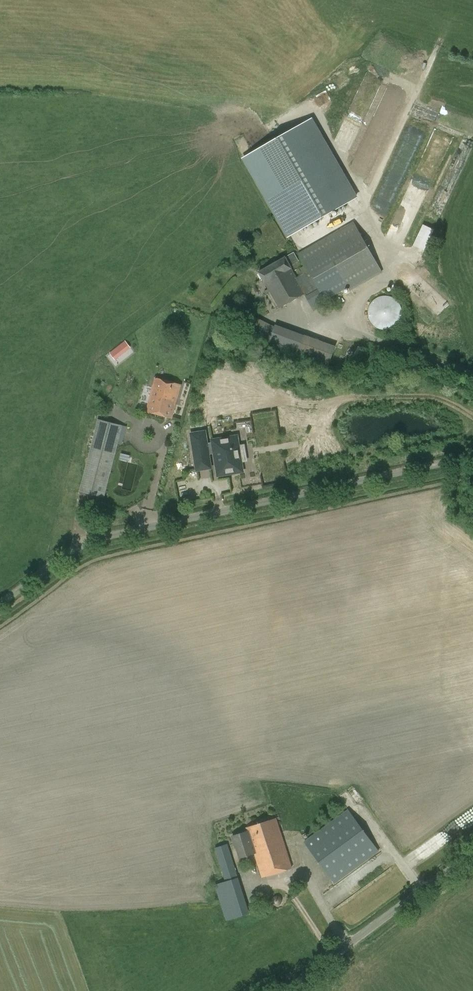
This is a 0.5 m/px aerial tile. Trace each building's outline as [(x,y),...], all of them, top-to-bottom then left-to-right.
[(312,118),(241,158),(287,238),(358,197),(312,118)] [(354,221),(298,254),(305,266),(300,268),(303,273),(297,277),(291,266),(299,261),(294,252),(259,272),(269,289),(264,291),(265,294),(270,291),(279,308),(304,294),(314,311),(323,306),(321,303),(348,287),(350,291),(382,272),(375,259),(354,221)] [(425,250),(434,229),(423,224),(414,245),(425,250)] [(369,309),(368,314),(370,319),(372,323),(376,327),(381,329),(385,329),(390,329),(395,327),(398,323),(401,319),(402,314),(402,309),(400,304),(397,300),(393,297),(388,296),(383,296),(378,297),(374,300),(370,304),(369,309)] [(328,359),(334,345),(279,325),(273,339),(328,359)] [(126,340),(109,351),(114,359),(131,348),(126,340)] [(174,408),(180,385),(156,378),(147,411),(172,418),(174,408)] [(103,498),(120,430),(121,426),(97,420),(79,492),(103,498)] [(239,426),(242,434),(248,432),(245,424),(239,426)] [(206,430),(190,433),(194,459),(210,456),(210,454),(215,453),(219,474),(241,470),(240,461),(246,460),(244,446),(238,447),(236,437),(213,441),(213,443),(208,444),(206,430)] [(472,825),(472,807),(448,825),(456,837),(472,825)] [(335,882),(379,851),(348,809),(305,841),(335,882)] [(246,827),(247,831),(232,836),(236,847),(237,847),(240,857),(254,853),(262,878),(302,865),(291,830),(281,834),(276,818),(246,827)] [(250,913),(238,877),(228,843),(214,848),(225,881),(215,885),(226,920),(250,913)]
